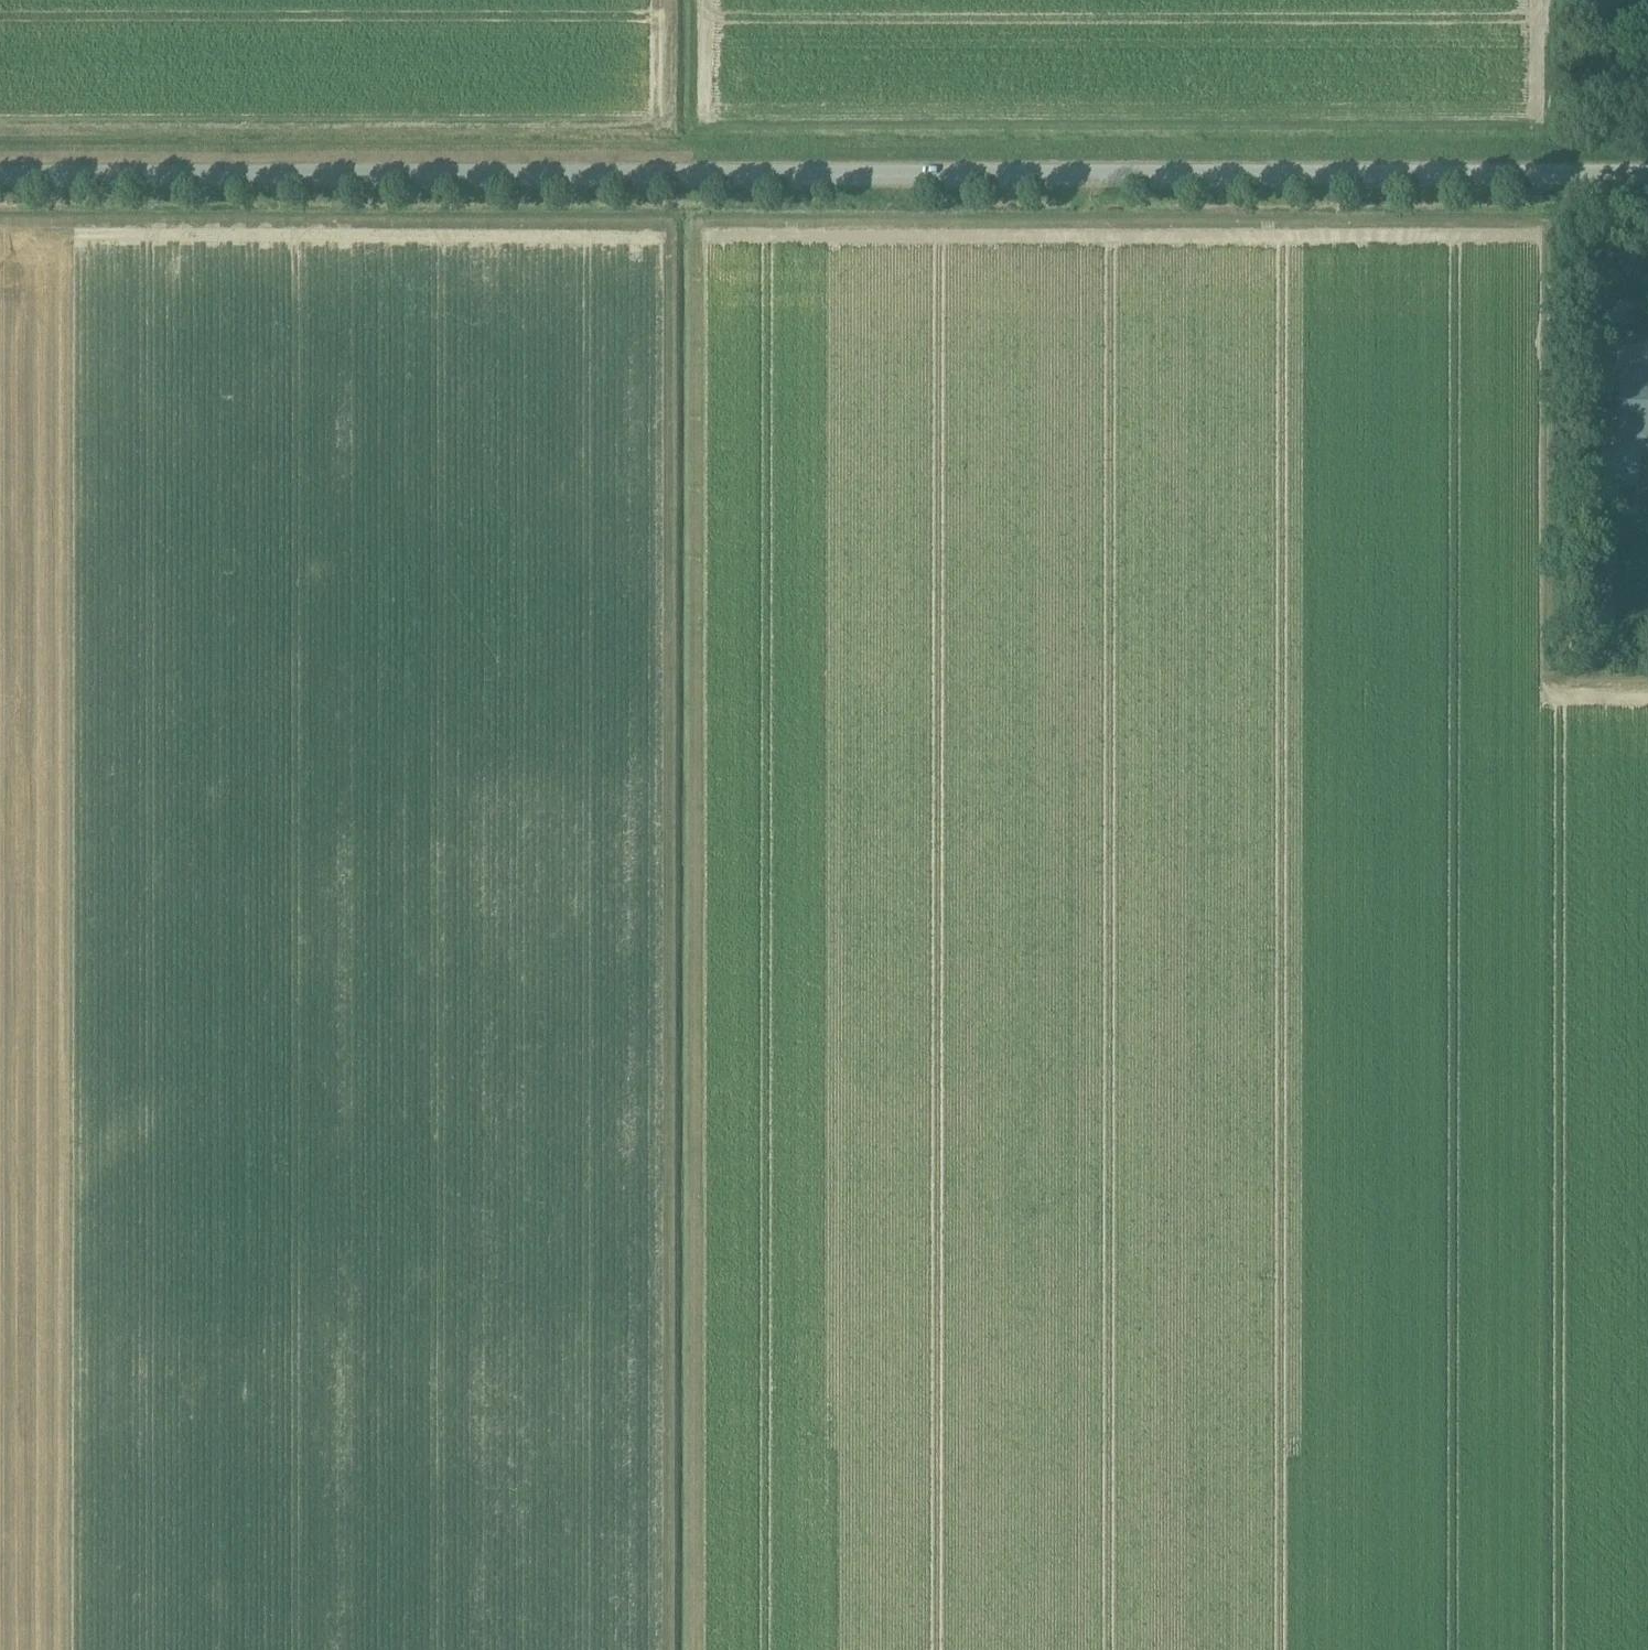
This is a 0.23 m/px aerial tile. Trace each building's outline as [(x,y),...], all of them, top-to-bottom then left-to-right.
[(1647,440),(1647,374),(1619,374),(1619,440),(1647,440)]
